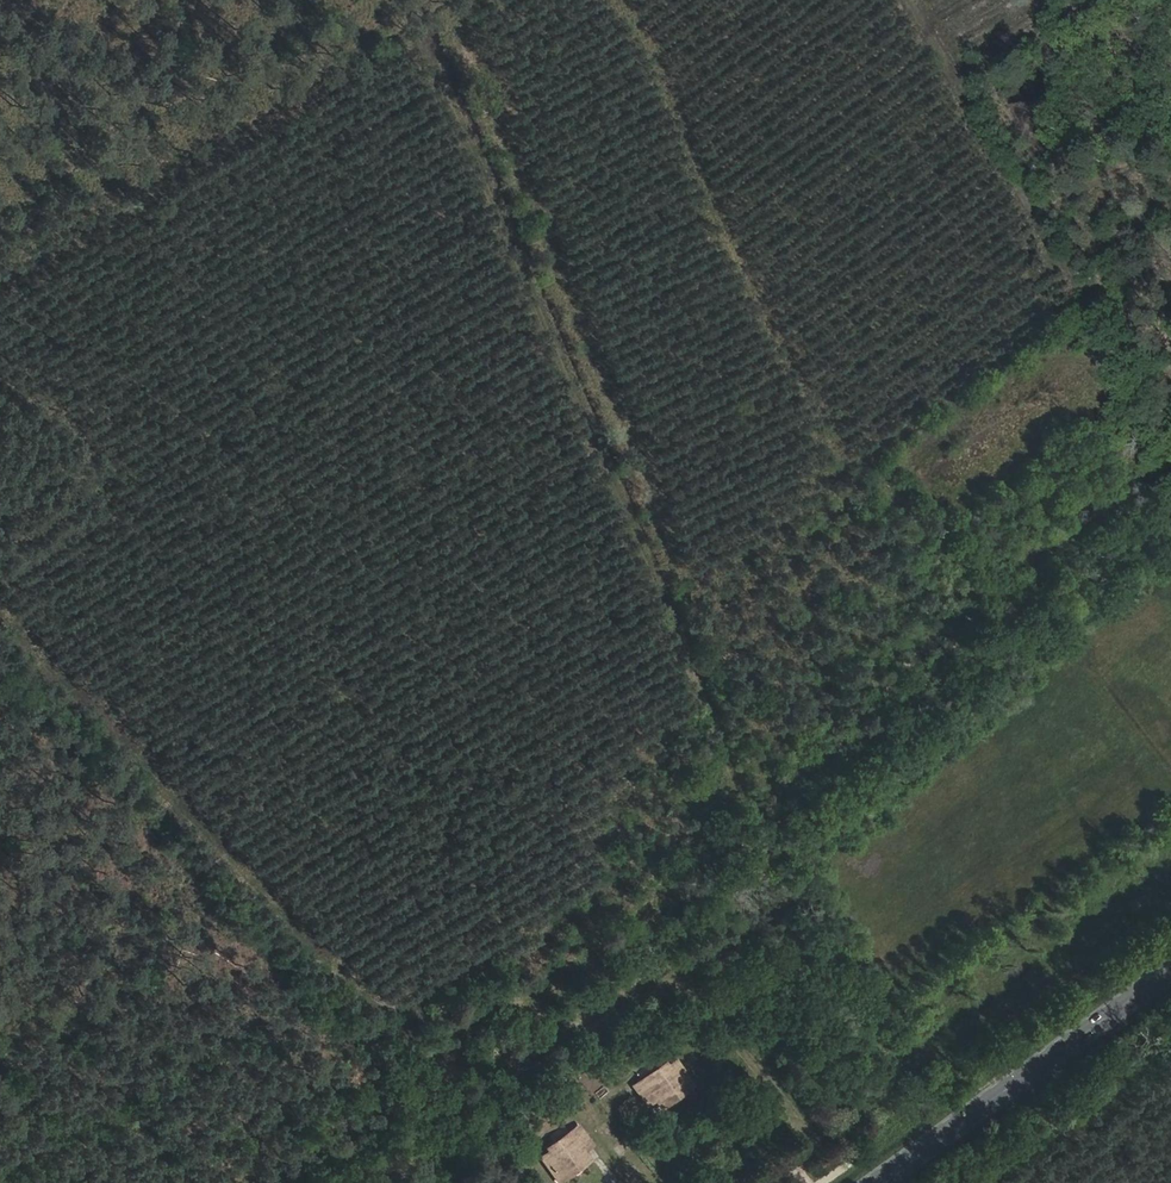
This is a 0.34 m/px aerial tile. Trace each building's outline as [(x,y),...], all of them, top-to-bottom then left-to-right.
[(641,1084),(639,1080),(630,1086),(641,1101),(648,1095),(652,1100),(658,1109),(668,1102),(664,1097),(674,1090),(678,1095),(690,1086),(672,1061),(663,1067),(661,1064),(646,1075),(649,1078),(641,1084)] [(664,1097),(668,1102),(678,1095),(674,1090),(664,1097)] [(641,1101),(644,1106),(652,1100),(648,1095),(641,1101)] [(549,1150),(540,1156),(559,1181),(570,1172),(567,1167),(577,1160),(581,1165),(590,1158),(583,1150),(580,1145),(588,1139),(577,1125),(569,1131),(571,1134),(564,1139),(561,1136),(546,1147),(549,1150)] [(580,1145),(583,1150),(591,1144),(588,1139),(580,1145)] [(577,1160),(567,1167),(570,1172),(581,1165),(577,1160)]
